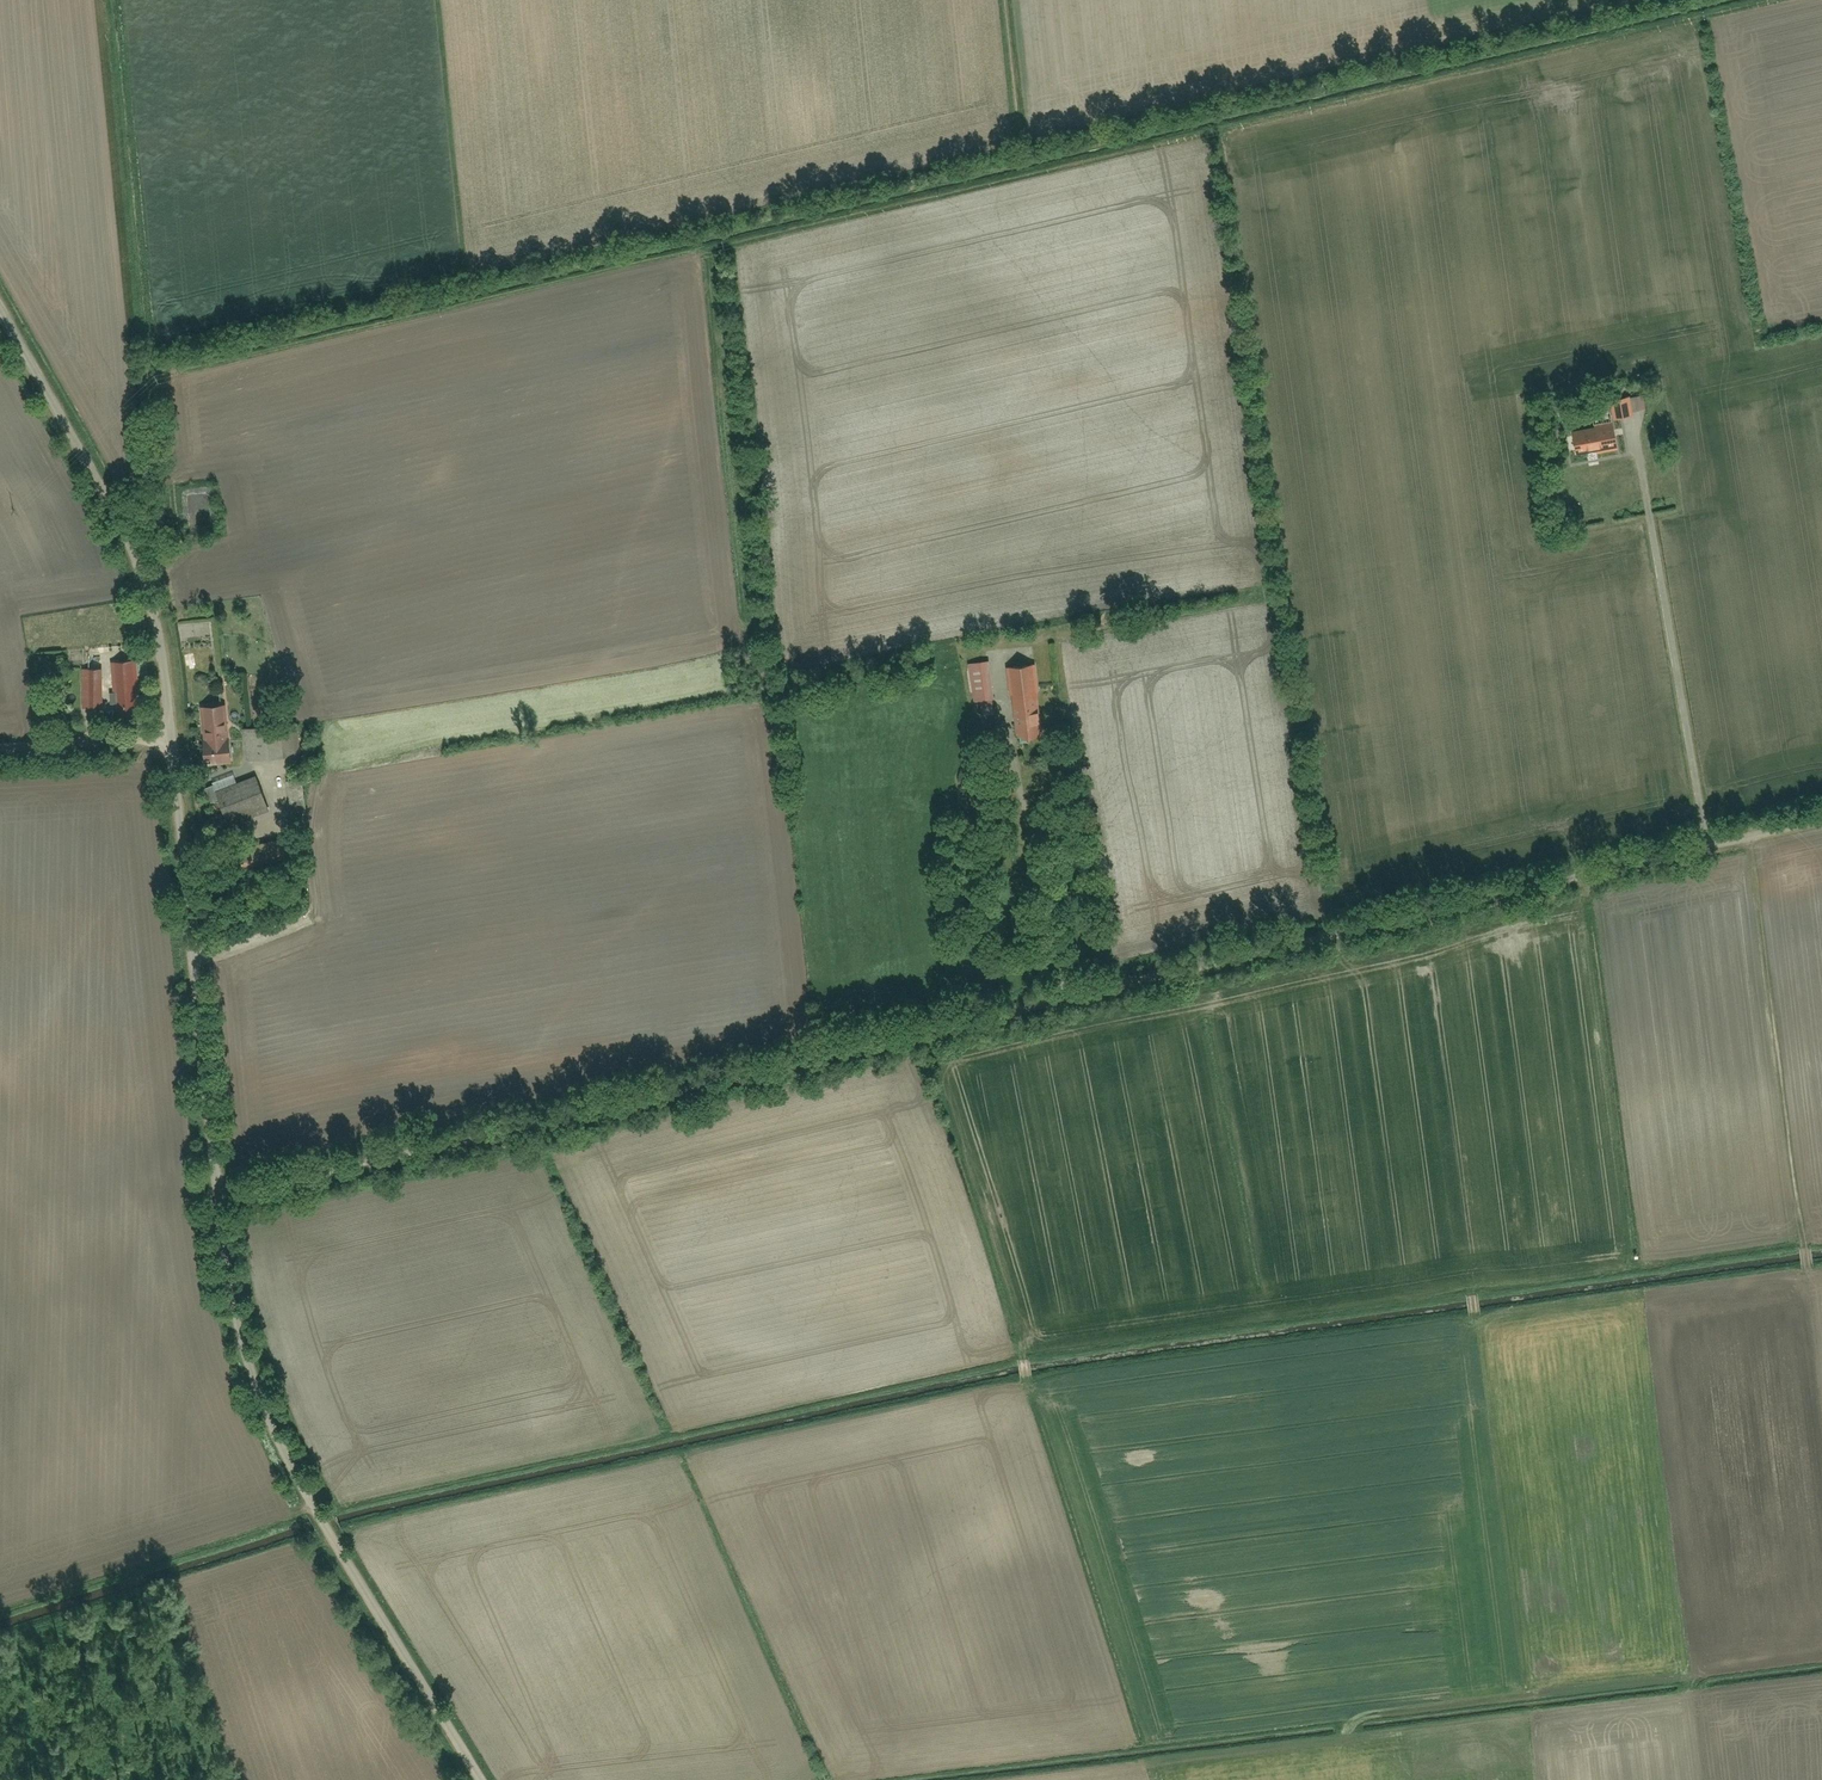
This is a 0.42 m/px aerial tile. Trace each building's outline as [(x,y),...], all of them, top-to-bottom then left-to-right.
[(1643,395),(1631,397),(1634,412),(1646,410),(1643,395)] [(1631,397),(1611,400),(1614,420),(1635,416),(1634,412),(1631,397)] [(1573,430),(1576,454),(1618,449),(1615,425),(1573,430)] [(113,663),(118,724),(142,722),(138,661),(113,663)] [(993,661),(968,665),(972,700),(997,697),(993,661)] [(1036,666),(1008,669),(1015,739),(1044,736),(1036,666)] [(227,705),(201,707),(205,765),(231,763),(227,705)] [(217,793),(229,824),(268,810),(256,779),(217,793)] [(213,786),(202,788),(207,805),(217,802),(213,786)] [(235,859),(238,876),(298,865),(292,837),(247,845),(250,856),(235,859)]
